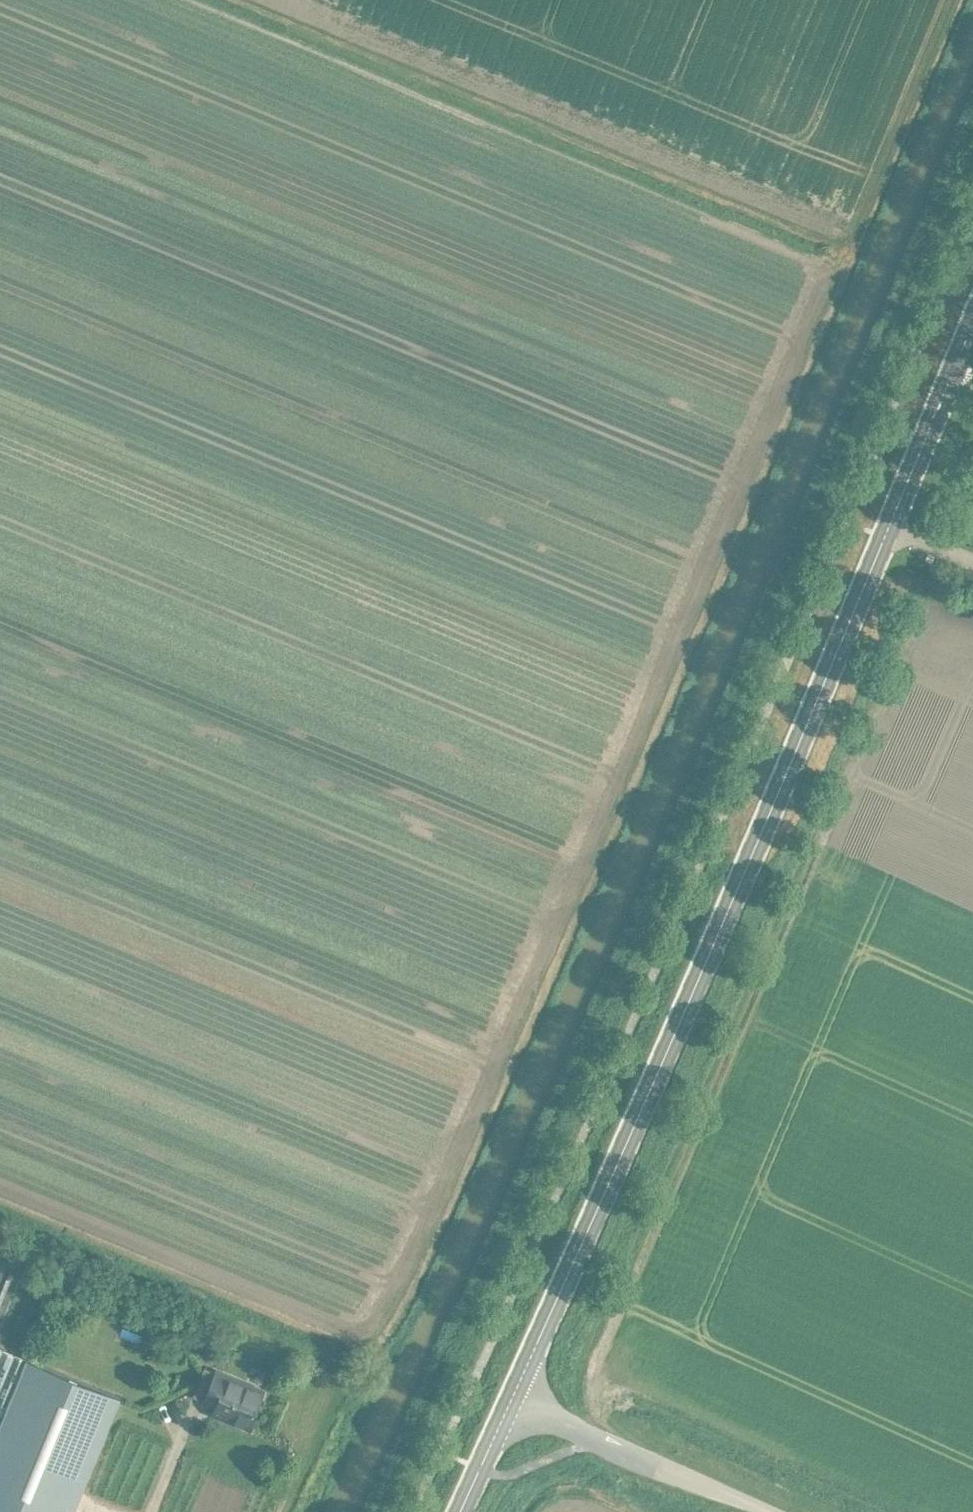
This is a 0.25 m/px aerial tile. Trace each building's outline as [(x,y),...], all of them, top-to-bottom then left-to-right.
[(26,1359),(0,1348),(0,1422),(26,1359)] [(0,1422),(0,1511),(72,1511),(119,1397),(26,1358),(26,1359),(0,1422)] [(228,1417),(227,1419),(248,1428),(263,1392),(215,1372),(203,1401),(221,1409),(219,1413),(228,1417)]
